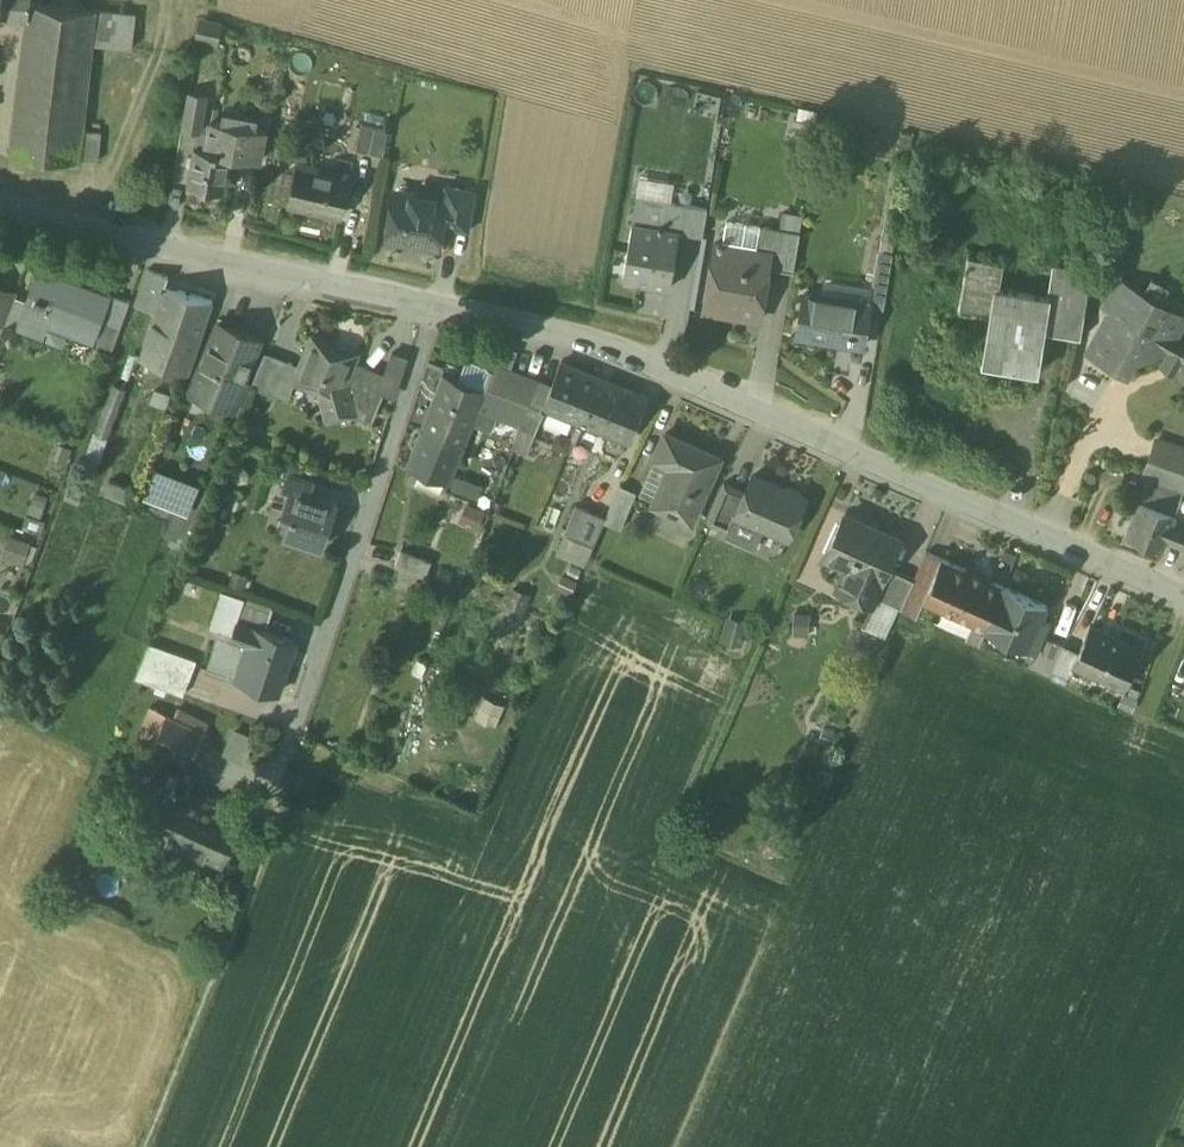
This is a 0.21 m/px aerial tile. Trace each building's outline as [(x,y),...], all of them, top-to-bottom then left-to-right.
[(0,23),(1,18),(27,21),(29,6),(29,0),(0,0),(0,23)] [(135,17),(29,6),(27,21),(13,157),(80,164),(84,134),(93,48),(132,52),(135,17)] [(222,27),(200,23),(196,45),(218,48),(222,27)] [(209,95),(188,92),(182,131),(203,134),(209,95)] [(204,149),(231,157),(263,162),(268,129),(209,120),(204,149)] [(390,129),(362,123),(356,150),(384,156),(390,129)] [(101,136),(84,134),(80,164),(98,166),(101,136)] [(231,157),(204,149),(193,148),(188,185),(226,191),(231,157)] [(352,174),(298,161),(287,206),(342,219),(352,174)] [(670,186),(643,181),(639,200),(667,205),(670,186)] [(477,192),(447,187),(444,204),(446,204),(442,227),(470,232),(477,192)] [(434,198),(411,194),(411,196),(395,193),(387,238),(403,241),(403,242),(421,246),(422,244),(439,247),(442,227),(446,204),(444,204),(433,202),(434,198)] [(667,205),(639,200),(635,228),(658,232),(659,229),(663,229),(667,205)] [(709,212),(667,205),(663,229),(659,229),(658,232),(681,236),(681,238),(704,242),(709,212)] [(885,211),(878,251),(893,254),(900,214),(885,211)] [(804,218),(783,214),(780,235),(801,239),(804,218)] [(658,232),(635,228),(625,286),(671,294),(681,238),(681,236),(658,232)] [(780,235),(762,232),(758,257),(770,259),(767,272),(794,277),(801,239),(780,235)] [(758,257),(716,250),(705,314),(759,323),(767,272),(770,259),(758,257)] [(893,254),(878,251),(869,305),(870,305),(869,307),(883,310),(893,254)] [(1049,298),(999,290),(1004,263),(968,257),(959,311),(991,317),(984,362),(1037,370),(1044,329),(1049,298)] [(1074,269),(1054,266),(1054,268),(1059,269),(1053,309),(1067,311),(1074,269)] [(1067,311),(1053,309),(1059,269),(1054,268),(1049,298),(1044,329),(1063,332),(1067,311)] [(1089,272),(1074,269),(1067,311),(1081,313),(1077,334),(1078,335),(1089,272)] [(166,278),(147,271),(135,305),(146,308),(154,312),(163,285),(166,278)] [(108,298),(42,273),(23,326),(42,333),(46,321),(93,338),(100,319),(108,298)] [(1172,335),(1178,324),(1159,313),(1163,305),(1122,281),(1109,305),(1115,309),(1111,317),(1104,319),(1106,326),(1092,351),(1126,371),(1126,370),(1134,357),(1166,349),(1183,359),(1183,342),(1172,335)] [(214,302),(163,285),(154,312),(139,358),(189,375),(214,302)] [(1,290),(0,293),(0,324),(4,326),(16,294),(15,293),(15,295),(1,290)] [(869,305),(804,294),(797,336),(863,347),(869,307),(870,305),(869,305)] [(93,338),(89,348),(111,356),(122,327),(100,319),(93,338)] [(259,339),(218,322),(206,351),(205,351),(190,390),(236,409),(247,382),(242,381),(259,339)] [(357,354),(312,336),(300,368),(295,381),(321,391),(329,419),(353,412),(345,384),(353,363),(357,354)] [(1183,359),(1166,349),(1158,363),(1176,373),(1183,359)] [(407,358),(392,353),(385,375),(382,383),(384,384),(397,389),(407,358)] [(300,368),(265,354),(252,386),(275,395),(281,379),(294,384),(295,381),(300,368)] [(647,395),(563,362),(552,389),(545,406),(546,406),(629,439),(647,395)] [(385,375),(353,363),(345,384),(353,412),(372,420),(382,394),(381,393),(384,384),(382,383),(385,375)] [(495,367),(486,391),(480,407),(507,418),(517,392),(523,378),(495,367)] [(441,374),(419,428),(464,446),(480,407),(486,391),(441,374)] [(538,384),(523,378),(517,392),(532,397),(538,384)] [(127,389),(112,383),(84,459),(98,464),(127,389)] [(532,397),(521,424),(537,430),(546,406),(545,406),(552,389),(538,384),(532,397)] [(532,397),(517,392),(507,418),(521,424),(532,397)] [(537,430),(521,424),(512,446),(528,452),(537,430)] [(464,446),(419,428),(406,461),(420,467),(434,473),(451,479),(464,446)] [(721,455),(667,432),(656,457),(658,458),(672,464),(657,500),(655,503),(693,520),(721,455)] [(1156,440),(1144,473),(1152,476),(1183,487),(1183,450),(1156,440)] [(658,458),(642,494),(657,500),(672,464),(658,458)] [(434,473),(420,467),(414,481),(429,487),(434,473)] [(313,480),(286,471),(281,487),(288,489),(289,487),(308,493),(313,480)] [(451,486),(477,495),(481,482),(456,473),(451,486)] [(190,483),(167,475),(161,492),(184,500),(190,483)] [(779,491),(765,485),(763,480),(753,475),(746,492),(736,514),(738,515),(788,537),(803,502),(801,501),(797,491),(788,487),(779,491)] [(1152,476),(1142,501),(1174,514),(1183,489),(1183,487),(1152,476)] [(130,488),(108,481),(104,493),(125,500),(130,488)] [(746,492),(724,483),(707,523),(730,532),(738,515),(736,514),(746,492)] [(637,492),(620,485),(605,522),(608,524),(621,529),(637,492)] [(308,493),(289,487),(288,489),(281,512),(288,515),(282,534),(319,547),(329,517),(323,516),(329,500),(308,493)] [(1139,500),(1124,535),(1164,552),(1168,543),(1183,549),(1183,527),(1174,523),(1177,516),(1174,514),(1142,501),(1139,500)] [(606,518),(577,506),(564,536),(593,548),(606,518)] [(899,539),(846,515),(827,557),(848,566),(879,580),(880,581),(886,567),(899,539)] [(34,544),(8,535),(1,557),(27,566),(34,544)] [(593,548),(564,536),(556,555),(584,568),(593,548)] [(431,562),(401,550),(395,565),(396,566),(396,565),(401,567),(420,575),(425,577),(431,562)] [(936,554),(927,550),(914,579),(908,594),(924,601),(942,556),(936,554)] [(1005,582),(942,556),(924,601),(974,621),(987,627),(988,624),(1005,582)] [(848,566),(838,588),(869,602),(872,595),(879,580),(848,566)] [(420,575),(401,567),(396,579),(397,580),(410,585),(415,586),(420,575)] [(914,579),(886,567),(880,581),(879,580),(872,595),(901,608),(908,594),(914,579)] [(410,585),(397,580),(391,593),(405,598),(410,585)] [(1051,601),(1005,582),(988,624),(994,626),(1020,637),(1040,645),(1050,620),(1044,618),(1051,601)] [(245,598),(222,591),(210,627),(221,630),(221,632),(232,635),(237,621),(243,603),(245,598)] [(869,602),(859,625),(888,638),(901,608),(872,595),(869,602)] [(273,607),(245,598),(243,603),(272,613),(273,607)] [(272,613),(243,603),(237,621),(255,627),(255,626),(266,630),(272,613)] [(819,622),(802,614),(793,633),(809,642),(819,622)] [(741,643),(743,619),(724,617),(722,641),(741,643)] [(237,621),(232,635),(231,637),(250,643),(255,627),(237,621)] [(987,627),(974,621),(968,637),(981,643),(987,627)] [(1141,645),(1092,624),(1081,650),(1076,661),(1124,682),(1141,645)] [(266,630),(255,626),(255,627),(250,643),(240,672),(241,673),(259,678),(257,686),(278,693),(282,682),(296,640),(266,630)] [(1020,637),(994,626),(990,636),(1003,642),(1016,647),(1020,637)] [(878,639),(864,630),(850,651),(863,663),(878,639)] [(250,643),(231,637),(232,635),(221,632),(208,670),(239,680),(241,673),(240,672),(250,643)] [(1065,643),(1054,639),(1043,663),(1054,668),(1065,643)] [(1081,650),(1065,643),(1054,668),(1067,673),(1069,674),(1070,675),(1076,661),(1081,650)] [(189,679),(156,667),(150,683),(156,685),(183,695),(189,679)] [(1123,692),(1118,703),(1133,709),(1138,699),(1123,692)] [(155,706),(140,738),(154,745),(170,713),(155,706)] [(206,731),(170,713),(154,745),(190,763),(197,748),(199,749),(204,739),(202,738),(206,731)] [(213,788),(157,764),(132,820),(144,826),(169,837),(225,861),(250,806),(221,793),(217,802),(209,798),(213,788)] [(169,837),(144,826),(136,843),(153,850),(162,854),(169,837)]
